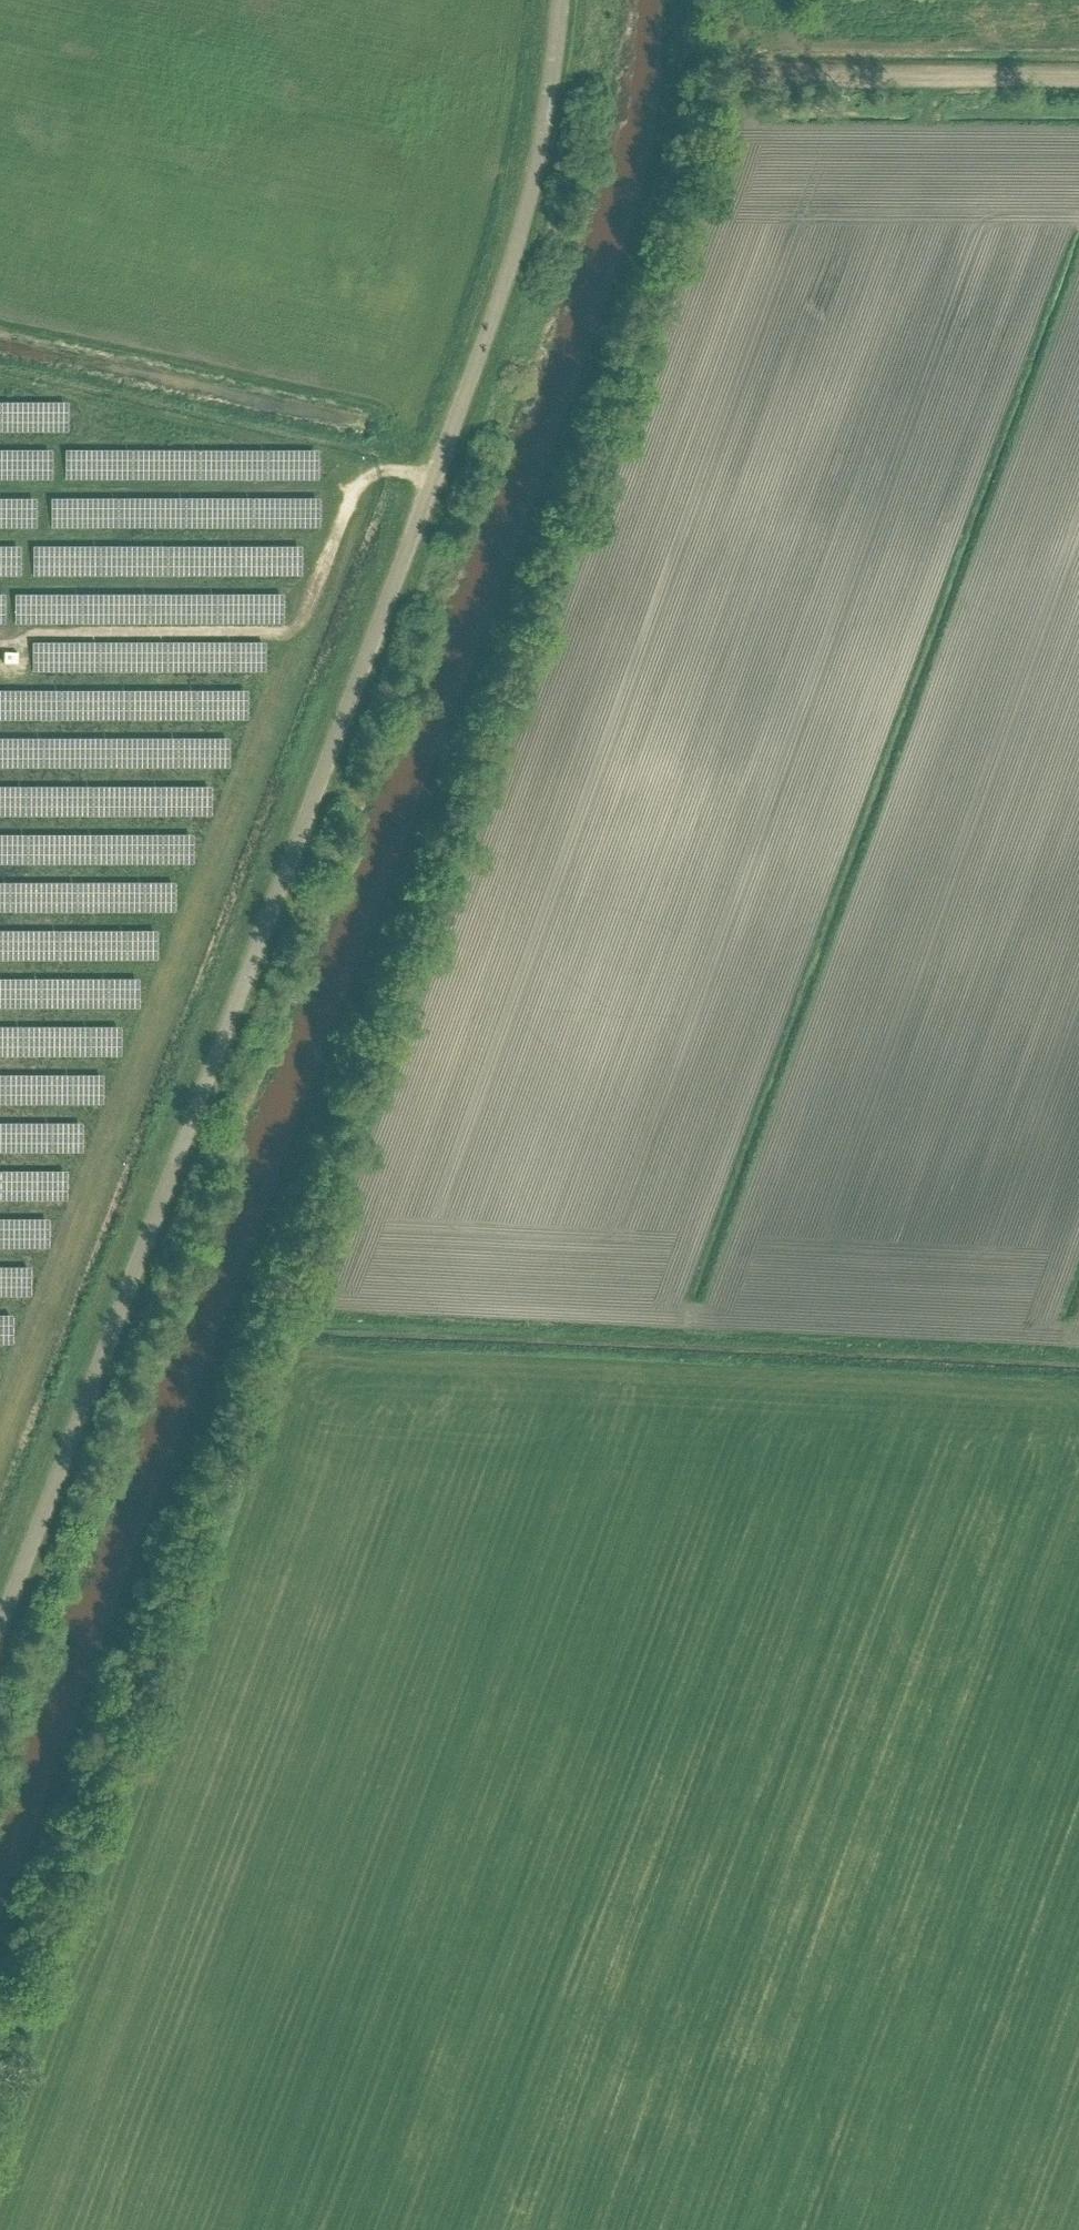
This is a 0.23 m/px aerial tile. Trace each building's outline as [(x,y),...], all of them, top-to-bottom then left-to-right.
[(5,653),(5,664),(18,665),(18,654),(5,653)]
